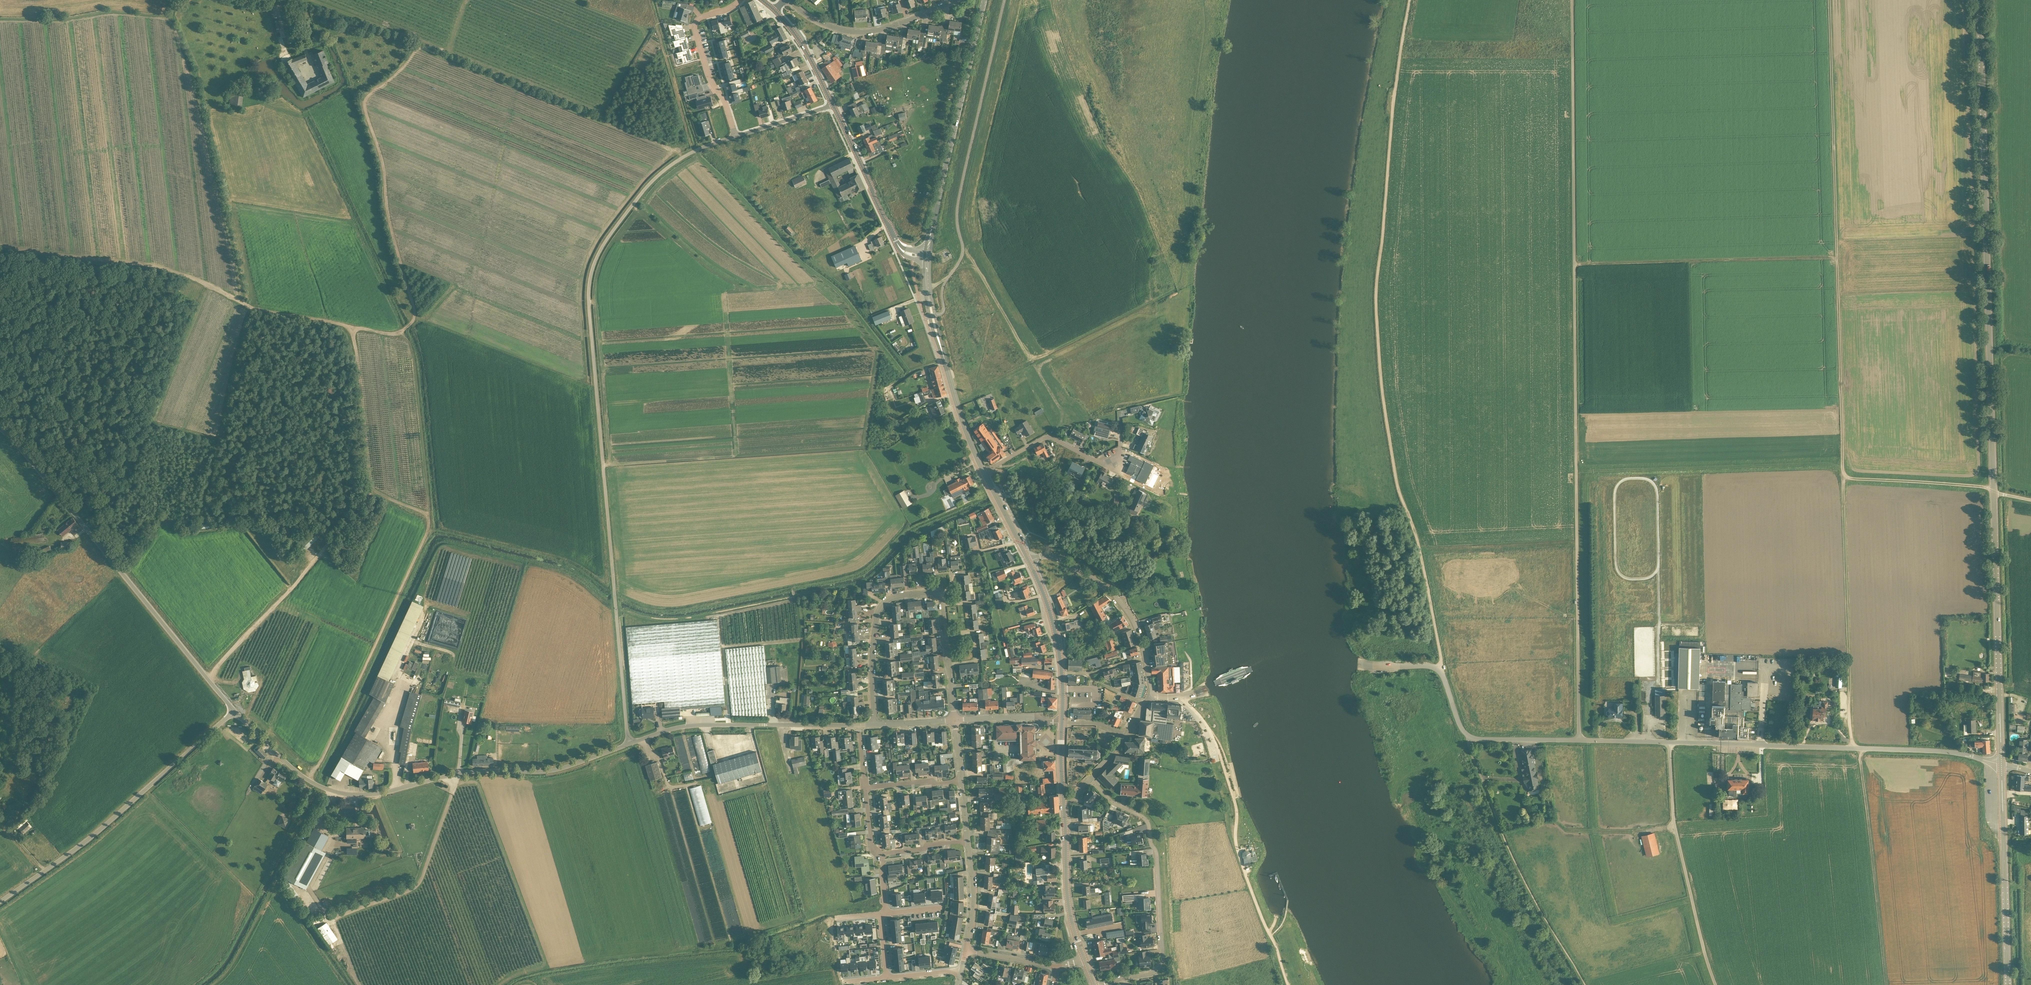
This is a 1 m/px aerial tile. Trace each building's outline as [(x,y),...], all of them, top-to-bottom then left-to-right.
[(748,26),(762,19),(754,0),(745,4),(749,14),(743,16),(748,26)] [(907,1),(905,1),(908,9),(915,6),(913,3),(915,2),(914,0),(906,0),(907,1)] [(684,22),(685,21),(686,22),(690,10),(686,9),(688,4),(678,2),(676,10),(679,11),(677,19),(681,20),(681,21),(684,22)] [(892,10),(893,14),(902,11),(899,3),(892,6),(894,10),(892,10)] [(886,12),(885,8),(884,6),(874,8),(876,15),(879,14),(880,18),(886,16),(886,12)] [(855,10),(856,22),(867,21),(867,14),(866,10),(866,9),(855,10)] [(725,21),(722,22),(725,33),(728,32),(727,26),(733,24),(730,16),(724,18),(725,21)] [(725,33),(722,22),(719,23),(718,20),(711,21),(714,30),(720,28),(721,34),(725,33)] [(929,25),(928,31),(925,31),(924,33),(923,39),(923,42),(926,43),(927,37),(933,38),(935,26),(935,25),(932,24),(932,25),(929,25)] [(679,39),(687,37),(686,37),(683,29),(685,29),(685,28),(677,28),(676,26),(669,25),(672,36),(677,34),(679,39)] [(788,39),(782,27),(781,26),(775,30),(777,34),(774,36),(774,35),(769,38),(769,39),(771,44),(780,40),(781,42),(788,39)] [(943,42),(943,41),(944,31),(941,31),(941,27),(935,26),(933,38),(940,39),(940,41),(943,42)] [(740,34),(741,35),(742,38),(742,39),(750,35),(749,32),(748,30),(740,34)] [(921,31),(914,30),(913,39),(913,43),(919,44),(919,46),(922,46),(923,42),(923,39),(924,33),(920,32),(921,31)] [(837,35),(835,43),(840,44),(839,46),(851,49),(852,45),(855,46),(856,43),(853,42),(854,38),(842,35),(842,36),(837,35)] [(892,45),(894,36),(887,35),(887,39),(883,39),(882,45),(881,53),(886,54),(886,50),(886,46),(892,47),(892,45)] [(901,52),(902,49),(903,42),(899,42),(900,37),(894,36),(892,45),(898,46),(898,48),(899,48),(898,52),(901,52)] [(683,51),(691,49),(689,49),(686,38),(687,37),(679,39),(673,41),(673,42),(674,42),(675,47),(681,45),(683,51)] [(862,45),(861,50),(861,52),(862,53),(863,57),(866,56),(866,52),(866,50),(871,51),(873,42),(866,41),(866,46),(862,45)] [(876,43),(873,42),(871,51),(877,52),(877,54),(877,58),(880,58),(881,56),(881,53),(882,45),(878,45),(878,43),(876,43)] [(764,49),(766,53),(774,49),(772,45),(764,49)] [(788,53),(789,53),(789,52),(792,51),(789,45),(785,47),(785,46),(781,48),(781,49),(777,51),(779,54),(777,55),(778,57),(773,60),(777,67),(782,65),(779,58),(785,54),(785,55),(786,55),(788,55),(788,53)] [(691,49),(683,51),(676,53),(676,54),(677,53),(679,59),(685,57),(686,62),(685,62),(686,63),(694,60),(693,60),(689,49),(691,49)] [(305,54),(302,55),(292,59),(292,58),(283,64),(303,97),(335,82),(328,67),(327,64),(328,63),(323,50),(313,55),(317,67),(318,67),(322,77),(307,84),(296,64),(307,60),(307,58),(305,54)] [(791,68),(800,64),(797,58),(790,61),(786,63),(786,64),(784,65),(787,71),(780,75),(781,77),(783,76),(784,77),(789,74),(794,72),(794,71),(792,72),(791,68)] [(841,71),(834,61),(831,63),(829,64),(827,61),(821,66),(822,68),(822,69),(832,83),(842,76),(840,74),(839,75),(838,73),(841,71)] [(857,67),(859,76),(866,75),(863,65),(862,61),(856,62),(857,67)] [(796,74),(799,79),(806,76),(803,70),(796,74)] [(698,75),(693,77),(693,75),(685,77),(686,82),(688,82),(690,87),(688,87),(690,95),(697,93),(696,87),(701,85),(698,75)] [(802,88),(800,85),(808,82),(806,76),(799,79),(797,81),(799,86),(796,87),(797,90),(802,88)] [(729,92),(743,88),(737,90),(736,84),(741,83),(741,82),(740,79),(729,82),(730,85),(727,86),(729,92)] [(808,96),(808,97),(814,94),(811,87),(805,90),(801,92),(803,95),(803,94),(805,98),(808,96)] [(743,88),(729,92),(732,91),(733,94),(730,95),(731,101),(740,99),(738,93),(744,92),(743,88)] [(707,94),(698,97),(699,100),(701,100),(703,107),(706,106),(706,105),(710,104),(710,105),(714,103),(711,96),(708,97),(707,94)] [(818,100),(814,94),(808,97),(810,100),(806,102),(808,105),(818,100)] [(784,103),(782,103),(785,110),(791,108),(790,105),(792,105),(790,101),(793,100),(791,97),(791,96),(782,99),(784,103)] [(803,106),(800,100),(794,103),(796,108),(803,106)] [(850,110),(853,117),(860,114),(863,112),(861,109),(863,108),(861,105),(850,110)] [(759,111),(761,118),(770,115),(767,106),(763,107),(763,109),(759,111)] [(898,114),(900,120),(907,119),(905,112),(898,114)] [(722,121),(721,117),(715,119),(714,117),(710,118),(714,130),(717,129),(718,132),(725,130),(723,121),(722,121)] [(709,134),(709,135),(710,134),(708,128),(711,127),(709,120),(706,121),(705,121),(699,123),(698,123),(699,124),(702,136),(703,137),(703,136),(709,134)] [(876,124),(871,126),(870,124),(865,126),(863,124),(858,127),(861,134),(867,131),(866,130),(872,128),(873,131),(879,129),(876,124)] [(864,139),(867,146),(879,141),(879,140),(878,141),(876,137),(874,138),(872,134),(869,136),(869,137),(864,139)] [(884,151),(879,141),(867,146),(870,153),(875,150),(877,154),(884,151)] [(825,170),(829,178),(829,179),(830,179),(836,176),(848,170),(850,174),(851,173),(856,171),(850,158),(829,168),(825,170)] [(841,185),(839,186),(834,188),(839,198),(841,203),(849,198),(847,194),(855,190),(857,193),(866,188),(859,174),(849,178),(851,181),(841,185)] [(803,175),(792,180),(796,188),(807,183),(803,175)] [(875,239),(875,240),(871,241),(872,243),(868,245),(870,250),(874,249),(874,248),(878,246),(884,244),(881,236),(875,239)] [(853,247),(831,257),(836,268),(847,263),(849,267),(862,261),(858,253),(857,254),(853,247)] [(911,316),(908,308),(900,311),(906,325),(914,322),(913,321),(913,322),(911,316)] [(889,321),(893,319),(889,311),(873,317),(876,325),(886,321),(888,320),(889,321)] [(932,380),(935,389),(945,386),(942,377),(938,365),(929,368),(932,380)] [(934,398),(947,394),(945,386),(935,389),(929,390),(923,392),(924,395),(932,393),(934,398)] [(934,417),(941,414),(943,414),(942,414),(945,412),(940,400),(929,405),(934,417)] [(1140,406),(1139,406),(1130,408),(1131,408),(1133,413),(1132,413),(1132,414),(1141,412),(1141,415),(1140,418),(1152,424),(1153,420),(1155,421),(1159,411),(1150,407),(1149,408),(1145,406),(1143,410),(1142,410),(1142,409),(1142,408),(1142,407),(1141,406),(1140,406)] [(1026,436),(1033,432),(1027,421),(1020,425),(1021,426),(1015,429),(1018,434),(1024,431),(1026,436)] [(1094,435),(1108,438),(1111,425),(1098,421),(1096,427),(1103,428),(1102,432),(1095,430),(1094,435)] [(1000,458),(1006,454),(1000,445),(999,446),(983,424),(974,430),(984,445),(990,453),(986,455),(992,463),(1000,458)] [(1145,430),(1139,428),(1136,434),(1142,436),(1138,445),(1135,444),(1133,448),(1145,453),(1153,437),(1143,433),(1145,430)] [(1073,429),(1070,436),(1076,439),(1078,440),(1082,442),(1080,445),(1083,447),(1087,439),(1084,438),(1085,435),(1073,429)] [(1043,443),(1034,448),(1037,455),(1042,452),(1045,458),(1052,454),(1049,448),(1046,449),(1043,443)] [(1152,467),(1153,464),(1145,461),(1145,462),(1130,455),(1128,460),(1134,462),(1133,464),(1131,463),(1126,472),(1132,475),(1138,478),(1137,479),(1142,482),(1144,483),(1149,473),(1150,473),(1153,467),(1152,467)] [(1079,478),(1084,468),(1078,465),(1078,464),(1078,465),(1073,462),(1068,472),(1079,478)] [(1097,481),(1109,487),(1113,480),(1107,477),(1107,476),(1106,475),(1107,473),(1103,471),(1097,481)] [(970,490),(968,486),(974,484),(970,475),(961,480),(960,477),(955,480),(956,482),(948,486),(953,498),(970,490)] [(1139,511),(1143,501),(1145,502),(1148,494),(1144,493),(1145,492),(1139,490),(1138,491),(1135,489),(1133,493),(1137,495),(1136,497),(1135,497),(1130,508),(1131,508),(1129,512),(1136,515),(1138,511),(1139,511)] [(903,508),(911,503),(904,490),(896,495),(903,508)] [(987,523),(994,519),(988,508),(981,512),(977,513),(983,525),(987,523)] [(70,530),(78,523),(73,517),(58,530),(63,536),(70,530)] [(1003,537),(999,529),(991,533),(989,528),(984,530),(988,540),(996,537),(997,540),(1003,537)] [(296,544),(300,548),(303,551),(318,537),(320,536),(316,532),(315,533),(313,532),(311,530),(296,544)] [(258,541),(260,544),(269,538),(267,535),(258,541)] [(964,538),(966,548),(971,547),(971,546),(973,545),(973,546),(974,546),(973,545),(977,544),(975,536),(972,537),(964,538)] [(1013,560),(1014,559),(1010,551),(1007,553),(1006,549),(998,553),(1001,559),(1000,559),(1004,568),(1009,566),(1010,566),(1015,564),(1013,560)] [(927,564),(923,564),(924,572),(932,571),(931,565),(934,564),(934,560),(933,551),(930,551),(931,556),(926,557),(927,564)] [(951,561),(952,568),(959,568),(959,565),(962,564),(961,560),(961,558),(961,556),(954,556),(951,557),(951,561)] [(938,563),(939,570),(947,569),(946,562),(946,558),(938,559),(938,563)] [(913,563),(909,564),(906,564),(907,575),(910,574),(910,573),(918,573),(917,566),(917,563),(913,563)] [(292,567),(284,573),(285,575),(293,569),(292,567)] [(1007,576),(1004,569),(996,573),(998,578),(999,579),(1007,576)] [(1016,582),(1023,579),(1021,576),(1022,575),(1021,574),(1020,573),(1015,574),(1014,571),(1009,572),(1012,578),(1014,577),(1016,582)] [(291,581),(299,574),(297,572),(289,579),(291,581)] [(963,587),(963,588),(970,587),(972,587),(972,583),(969,583),(968,575),(960,576),(961,584),(965,584),(965,587),(963,587)] [(885,582),(884,579),(884,578),(878,578),(878,583),(879,591),(886,590),(885,582)] [(878,583),(872,584),(872,581),(866,582),(867,589),(872,588),(873,592),(879,591),(878,583)] [(1028,585),(1023,587),(1022,587),(1023,590),(1017,592),(1019,597),(1022,596),(1023,599),(1029,597),(1028,593),(1030,592),(1028,588),(1027,588),(1027,586),(1028,586),(1028,585)] [(974,593),(971,594),(970,587),(963,588),(965,588),(966,591),(962,591),(963,600),(971,599),(974,598),(974,593)] [(1062,599),(1061,596),(1055,598),(1063,616),(1069,614),(1066,607),(1065,607),(1062,599)] [(849,609),(861,607),(861,605),(856,605),(856,600),(856,599),(848,600),(849,609)] [(411,634),(424,605),(413,600),(405,618),(412,621),(407,632),(411,634)] [(921,600),(914,601),(915,612),(920,611),(921,612),(922,611),(923,618),(926,617),(925,605),(921,606),(921,600)] [(909,610),(909,611),(906,611),(907,617),(910,617),(909,612),(915,612),(914,601),(908,602),(909,610)] [(928,605),(925,605),(926,617),(929,617),(928,611),(928,610),(935,609),(934,601),(927,602),(928,605)] [(1105,615),(1097,601),(1090,606),(1100,625),(1104,623),(1104,625),(1106,624),(1111,633),(1115,631),(1129,624),(1122,615),(1117,618),(1117,619),(1115,621),(1111,623),(1110,624),(1105,615)] [(892,606),(893,612),(900,612),(900,605),(903,605),(902,602),(896,602),(897,606),(892,606)] [(970,617),(976,616),(980,616),(979,612),(976,612),(976,604),(967,605),(968,613),(973,613),(973,616),(970,617)] [(1028,616),(1035,614),(1033,607),(1028,609),(1027,605),(1018,608),(1020,613),(1026,611),(1028,616)] [(850,617),(857,617),(857,616),(857,611),(862,610),(861,607),(849,609),(850,617)] [(1157,623),(1162,621),(1160,615),(1152,618),(1153,623),(1145,625),(1147,632),(1154,630),(1158,629),(1157,623)] [(969,620),(970,629),(978,628),(977,620),(976,616),(970,617),(973,617),(974,620),(969,620)] [(725,705),(718,620),(626,627),(632,703),(665,701),(665,708),(662,709),(662,718),(680,716),(680,709),(710,707),(711,715),(722,714),(721,706),(725,705)] [(858,623),(857,623),(856,620),(851,620),(850,621),(851,623),(851,624),(851,628),(846,628),(846,633),(864,632),(863,629),(858,629),(858,624),(858,623)] [(1069,622),(1062,623),(1063,630),(1070,629),(1070,626),(1075,625),(1074,621),(1069,622)] [(1036,628),(1034,623),(1024,626),(1021,627),(1022,631),(1025,630),(1025,631),(1027,630),(1028,631),(1029,633),(1031,633),(1034,632),(1034,635),(1041,633),(1040,626),(1036,628)] [(1126,647),(1136,644),(1134,639),(1131,629),(1122,632),(1124,638),(1123,639),(1125,643),(1126,647)] [(1159,635),(1159,632),(1155,633),(1154,630),(1147,632),(1150,639),(1156,637),(1156,636),(1159,635)] [(864,634),(864,632),(846,633),(847,638),(852,638),(852,641),(859,641),(859,640),(859,635),(864,634)] [(984,645),(984,641),(983,633),(975,634),(976,642),(980,642),(981,645),(978,646),(984,645)] [(1108,651),(1116,649),(1112,637),(1104,639),(1108,651)] [(1039,653),(1046,651),(1044,644),(1040,645),(1039,641),(1033,643),(1034,647),(1037,646),(1039,653)] [(1168,641),(1161,642),(1154,643),(1155,652),(1153,652),(1153,654),(1154,654),(1154,656),(1155,666),(1169,664),(1168,656),(1170,655),(1168,641)] [(1680,647),(1679,687),(1699,688),(1700,641),(1680,641),(1680,647)] [(768,715),(764,683),(781,682),(780,666),(766,667),(764,645),(726,649),(732,715),(768,715)] [(850,657),(862,656),(862,653),(857,653),(856,648),(853,648),(852,645),(848,645),(849,653),(845,653),(845,657),(846,657),(850,657)] [(986,657),(985,649),(984,645),(978,646),(981,646),(981,649),(976,650),(977,658),(986,657)] [(1132,655),(1138,653),(1139,653),(1137,647),(1128,650),(1127,648),(1123,649),(1124,651),(1126,650),(1127,654),(1126,654),(1128,660),(1133,659),(1132,655)] [(895,656),(895,655),(898,655),(897,648),(886,649),(887,656),(895,656)] [(1106,659),(1118,656),(1116,650),(1104,654),(1106,659)] [(862,656),(850,657),(850,665),(850,666),(858,665),(857,659),(862,659),(862,656)] [(1032,657),(1024,657),(1021,657),(1021,659),(1022,663),(1022,664),(1035,663),(1038,663),(1045,663),(1045,664),(1053,664),(1052,658),(1038,659),(1037,656),(1032,657)] [(1099,657),(1087,660),(1088,665),(1096,663),(1097,667),(1101,665),(1099,657)] [(1082,670),(1082,665),(1083,660),(1069,659),(1068,670),(1082,670)] [(1123,665),(1124,671),(1130,670),(1130,668),(1133,668),(1134,675),(1143,673),(1142,666),(1141,661),(1123,665)] [(1176,682),(1177,691),(1185,691),(1184,662),(1180,662),(1180,666),(1174,667),(1175,682),(1176,682)] [(913,664),(914,671),(914,673),(924,672),(923,668),(919,669),(918,664),(913,664)] [(1174,667),(1168,667),(1152,667),(1152,673),(1158,673),(1158,691),(1169,691),(1173,691),(1173,686),(1175,686),(1174,667)] [(857,668),(850,669),(848,669),(849,673),(849,681),(862,680),(861,677),(856,677),(856,672),(855,672),(855,669),(857,668)] [(1052,679),(1053,671),(1033,669),(1033,671),(1031,671),(1031,674),(1033,674),(1032,677),(1048,679),(1047,688),(1054,689),(1055,679),(1052,679)] [(1112,669),(1105,671),(1103,672),(1105,678),(1114,675),(1112,669)] [(259,685),(257,682),(254,683),(254,684),(253,687),(249,688),(247,686),(246,683),(248,680),(246,670),(245,671),(242,671),(244,679),(242,682),(244,689),(249,692),(255,691),(259,685)] [(251,679),(249,670),(246,670),(248,680),(246,683),(247,686),(249,688),(253,687),(254,684),(254,683),(257,682),(257,680),(254,680),(254,681),(251,679)] [(1989,674),(1983,673),(1983,672),(1973,671),(1972,676),(1960,674),(1959,679),(1973,681),(1983,682),(1983,681),(1989,681),(1989,674)] [(1143,673),(1134,675),(1132,675),(1133,681),(1144,685),(1145,683),(1143,673)] [(394,683),(389,681),(377,675),(369,693),(370,694),(374,696),(385,702),(394,683)] [(1144,685),(1133,681),(1130,681),(1130,677),(1114,680),(1115,687),(1128,685),(1126,692),(1131,694),(1135,695),(1140,697),(1144,685)] [(1751,697),(1749,697),(1749,696),(1747,696),(1748,682),(1742,682),(1742,683),(1726,683),(1726,680),(1713,679),(1713,700),(1712,717),(1710,717),(1710,728),(1720,728),(1720,737),(1721,737),(1721,738),(1728,738),(1728,737),(1730,738),(1749,738),(1749,727),(1744,727),(1744,710),(1751,710),(1751,697)] [(850,690),(857,689),(857,683),(862,683),(862,680),(849,681),(850,690)] [(919,691),(924,690),(924,686),(916,686),(916,682),(915,682),(915,684),(916,690),(919,689),(919,691)] [(1748,682),(1747,696),(1749,696),(1758,696),(1759,682),(1748,682)] [(988,698),(987,688),(978,689),(979,699),(988,698)] [(930,690),(924,690),(919,691),(920,698),(916,699),(915,690),(910,690),(910,691),(911,694),(911,704),(912,710),(917,710),(936,709),(936,704),(934,704),(934,703),(932,703),(931,696),(930,690)] [(1023,702),(1023,693),(1017,693),(1017,697),(1010,697),(1010,702),(1006,702),(1007,708),(1015,708),(1015,701),(1017,701),(1018,702),(1023,702)] [(858,696),(851,697),(851,701),(843,702),(844,705),(864,703),(864,701),(859,702),(858,696)] [(936,709),(945,708),(944,700),(936,700),(936,699),(936,696),(931,696),(932,703),(934,703),(934,704),(936,704),(936,709)] [(1136,702),(1133,701),(1129,699),(1121,696),(1119,700),(1127,703),(1124,709),(1131,712),(1136,702)] [(1057,708),(1057,698),(1048,697),(1042,697),(1042,701),(1048,702),(1048,707),(1057,708)] [(970,702),(970,709),(978,709),(978,702),(977,698),(970,698),(970,702)] [(1813,712),(1813,720),(1823,720),(1824,714),(1826,714),(1826,716),(1826,708),(1827,708),(1828,702),(1823,701),(1823,698),(1820,698),(1820,704),(1823,704),(1814,704),(1814,709),(1813,709),(1813,712)] [(790,701),(776,699),(776,707),(779,707),(779,710),(785,711),(786,704),(789,704),(790,701)] [(985,700),(986,709),(999,708),(998,700),(991,701),(991,699),(985,700)] [(1151,736),(1151,738),(1158,739),(1166,740),(1166,739),(1172,740),(1174,724),(1166,723),(1167,717),(1168,703),(1151,702),(1151,704),(1149,704),(1149,706),(1148,708),(1147,708),(1146,716),(1145,718),(1146,718),(1146,721),(1141,720),(1139,735),(1151,736)] [(864,703),(844,705),(844,706),(848,706),(849,714),(850,714),(851,718),(857,717),(857,713),(860,713),(859,707),(864,707),(864,703)] [(1181,710),(1181,709),(1181,705),(1182,705),(1181,704),(1169,703),(1168,703),(1168,717),(1180,718),(1181,717),(1180,717),(1181,713),(1181,712),(1181,710)] [(1623,703),(1614,703),(1614,708),(1609,708),(1609,710),(1608,710),(1607,711),(1607,713),(1608,714),(1609,714),(1609,716),(1623,717),(1623,703)] [(454,705),(446,704),(443,716),(451,718),(454,705)] [(643,718),(655,717),(654,707),(640,708),(639,710),(639,712),(640,714),(643,714),(643,718)] [(462,721),(471,723),(474,712),(465,709),(462,721)] [(1117,726),(1120,719),(1124,711),(1118,710),(1117,710),(1117,711),(1113,719),(1110,718),(1108,722),(1111,723),(1113,724),(1117,726)] [(1967,732),(1968,732),(1976,732),(1975,720),(1967,720),(1967,724),(1967,731),(1967,732)] [(996,725),(997,738),(1017,737),(1017,736),(1017,735),(1020,734),(1020,739),(1019,739),(1020,740),(1021,752),(1020,752),(1020,758),(1009,758),(1008,758),(1008,759),(1007,759),(1007,760),(1007,761),(1008,761),(1008,763),(1006,763),(1007,772),(1014,772),(1014,769),(1013,764),(1018,764),(1023,763),(1023,759),(1036,759),(1036,757),(1036,752),(1035,752),(1035,746),(1035,732),(1036,732),(1036,731),(1037,731),(1038,731),(1038,730),(1039,729),(1039,728),(1039,727),(1039,726),(1039,725),(1038,725),(1038,724),(1037,724),(1036,723),(1035,723),(1025,723),(1025,726),(1022,726),(1022,723),(1017,724),(1017,725),(1010,725),(1009,725),(1009,724),(1008,724),(1007,724),(1006,724),(1005,724),(1004,724),(1004,725),(1003,725),(996,725)] [(1195,729),(1185,730),(1186,744),(1196,743),(1195,729)] [(932,745),(936,744),(935,733),(935,731),(931,732),(931,733),(927,733),(927,730),(923,730),(924,743),(928,743),(928,741),(932,740),(932,742),(932,745)] [(893,732),(894,744),(894,747),(895,747),(895,744),(898,744),(898,745),(905,744),(905,734),(905,733),(901,733),(901,734),(897,734),(897,731),(893,732)] [(938,733),(935,733),(936,744),(939,744),(939,742),(943,741),(943,743),(947,743),(947,738),(948,738),(947,738),(946,731),(942,731),(942,734),(938,734),(938,733)] [(382,747),(356,732),(332,773),(341,779),(345,772),(358,779),(360,776),(369,760),(373,763),(382,747)] [(908,734),(905,734),(905,744),(906,744),(906,747),(909,747),(909,745),(917,745),(916,732),(912,732),(912,735),(908,735),(908,734)] [(693,737),(702,773),(711,771),(702,735),(693,737)] [(812,737),(813,746),(813,749),(814,750),(819,750),(819,753),(824,752),(823,740),(820,740),(820,736),(812,737)] [(827,738),(828,742),(828,748),(833,747),(835,761),(835,765),(842,764),(840,749),(839,741),(836,742),(835,737),(827,738)] [(848,751),(854,750),(853,741),(852,741),(853,743),(850,743),(849,737),(841,738),(842,748),(847,747),(848,751)] [(1144,752),(1145,738),(1135,738),(1135,741),(1135,746),(1140,746),(1140,752),(1144,752)] [(2029,741),(2026,741),(2027,739),(2020,739),(2018,760),(2027,761),(2027,760),(2030,760),(2030,752),(2028,752),(2028,746),(2029,741)] [(1990,740),(1970,741),(1970,747),(1980,747),(1980,751),(1983,751),(1983,752),(1989,752),(1990,751),(1990,740)] [(1125,742),(1125,752),(1134,752),(1134,753),(1137,753),(1137,752),(1140,752),(1140,746),(1135,746),(1135,741),(1125,742)] [(1069,747),(1069,748),(1068,757),(1069,757),(1069,756),(1073,757),(1073,758),(1074,758),(1074,757),(1076,757),(1076,758),(1077,758),(1077,757),(1081,757),(1081,758),(1082,758),(1082,757),(1085,757),(1085,758),(1085,763),(1093,763),(1093,758),(1096,758),(1097,759),(1097,758),(1099,756),(1100,756),(1101,756),(1100,755),(1100,752),(1101,752),(1101,751),(1100,751),(1098,750),(1098,748),(1097,749),(1094,749),(1094,748),(1093,748),(1093,749),(1091,749),(1091,748),(1090,748),(1090,747),(1087,746),(1087,747),(1086,747),(1086,749),(1083,748),(1083,747),(1082,747),(1082,748),(1078,748),(1078,747),(1077,747),(1077,748),(1074,748),(1074,747),(1073,747),(1073,748),(1069,748),(1069,747)] [(669,756),(675,754),(673,747),(665,749),(665,748),(662,749),(665,758),(669,757),(669,756)] [(1536,772),(1531,749),(1522,751),(1526,768),(1523,768),(1525,783),(1528,782),(1529,790),(1531,790),(1533,791),(1536,791),(1538,788),(1539,788),(1537,778),(1539,778),(1537,772),(1536,772)] [(755,752),(752,753),(746,754),(737,757),(718,763),(714,750),(708,751),(713,769),(714,768),(717,777),(718,783),(722,782),(724,782),(742,777),(742,776),(762,771),(756,752),(755,752)] [(950,753),(940,754),(943,777),(947,776),(946,772),(949,772),(948,764),(945,764),(944,758),(953,757),(953,753),(950,753)] [(939,777),(943,777),(940,754),(941,765),(935,766),(935,760),(931,760),(932,767),(935,766),(936,773),(938,773),(939,777)] [(473,766),(493,765),(493,758),(487,758),(487,755),(478,756),(477,758),(472,758),(473,766)] [(1114,761),(1112,762),(1119,768),(1124,763),(1129,764),(1130,757),(1116,755),(1115,757),(1114,759),(1115,759),(1114,761)] [(798,773),(797,767),(806,765),(804,756),(791,759),(795,774),(798,773)] [(1147,797),(1148,779),(1150,758),(1140,757),(1138,785),(1121,784),(1120,794),(1121,794),(1137,795),(1137,796),(1145,796),(1147,797)] [(921,760),(922,763),(923,775),(927,774),(927,770),(929,770),(929,767),(932,767),(931,760),(928,761),(928,759),(921,760)] [(903,764),(904,777),(908,776),(908,772),(910,772),(910,769),(913,769),(912,762),(909,763),(909,760),(902,761),(903,764)] [(1057,782),(1055,760),(1044,761),(1045,770),(1049,769),(1049,773),(1051,773),(1052,778),(1043,778),(1043,783),(1057,782)] [(413,763),(414,772),(429,770),(428,761),(413,763)] [(646,765),(650,780),(662,777),(657,761),(646,765)] [(904,777),(903,764),(899,764),(898,762),(897,762),(893,762),(894,771),(897,771),(897,773),(900,773),(900,777),(904,777)] [(919,775),(923,775),(922,763),(916,764),(915,762),(912,762),(913,769),(916,768),(916,771),(919,771),(919,775)] [(282,781),(283,781),(287,775),(280,770),(280,772),(273,768),(270,774),(268,777),(274,781),(273,784),(278,787),(281,781),(282,781)] [(846,768),(839,769),(839,774),(840,774),(841,784),(852,782),(851,771),(845,772),(844,769),(846,768)] [(1098,778),(1109,789),(1110,789),(1118,780),(1113,774),(1107,768),(1098,777),(1098,778)] [(693,779),(692,772),(684,774),(685,781),(693,779)] [(1715,773),(1715,781),(1723,781),(1723,773),(1715,773)] [(360,776),(358,779),(359,779),(360,788),(364,787),(374,787),(373,778),(367,779),(367,775),(360,776)] [(2024,785),(2025,780),(2028,780),(2028,776),(2025,776),(2017,775),(2017,781),(2021,781),(2020,786),(2023,787),(2024,787),(2024,788),(2028,788),(2028,787),(2029,787),(2029,788),(2030,788),(2030,785),(2024,785)] [(1728,779),(1728,784),(1728,789),(1729,789),(1729,793),(1733,793),(1733,796),(1737,796),(1737,789),(1739,789),(1739,779),(1733,779),(1732,778),(1730,778),(1730,779),(1729,779),(1728,779)] [(1743,793),(1745,793),(1748,793),(1748,789),(1749,789),(1749,784),(1749,779),(1748,779),(1747,778),(1745,778),(1744,779),(1739,779),(1739,789),(1740,789),(1740,793),(1743,793)] [(264,791),(268,784),(265,782),(259,779),(255,785),(253,789),(261,794),(263,790),(264,791)] [(2016,790),(2030,790),(2030,785),(2030,788),(2029,788),(2029,787),(2028,787),(2028,788),(2024,788),(2024,787),(2023,787),(2020,786),(2021,781),(2017,781),(2016,790)] [(1045,795),(1044,783),(1034,784),(1034,785),(1033,785),(1032,786),(1033,788),(1034,788),(1037,788),(1038,795),(1045,795)] [(701,785),(689,789),(700,826),(712,823),(701,785)] [(832,789),(831,789),(824,790),(825,797),(832,796),(831,793),(833,793),(832,789)] [(844,807),(853,806),(851,790),(852,790),(852,789),(842,790),(844,807)] [(943,803),(947,803),(948,802),(947,796),(944,796),(943,789),(938,790),(939,801),(943,801),(943,803)] [(1097,794),(1095,792),(1094,792),(1091,789),(1088,792),(1086,794),(1083,797),(1085,799),(1083,805),(1092,808),(1094,801),(1093,800),(1097,795),(1097,794)] [(938,790),(932,790),(933,800),(931,800),(931,807),(934,807),(934,802),(938,802),(939,802),(939,801),(938,790)] [(947,803),(947,804),(956,803),(956,799),(955,790),(949,791),(950,795),(947,796),(948,802),(947,803)] [(879,799),(879,803),(888,802),(887,796),(888,796),(888,793),(882,794),(882,797),(880,797),(880,799),(879,799)] [(910,803),(909,794),(902,795),(902,800),(899,800),(899,799),(898,799),(899,807),(906,806),(906,803),(910,803)] [(927,795),(922,796),(922,804),(925,804),(925,808),(931,807),(931,800),(927,800),(927,795)] [(1058,795),(1056,795),(1050,795),(1050,802),(1028,804),(1029,814),(1034,814),(1034,813),(1051,812),(1059,811),(1059,803),(1058,795)] [(922,796),(916,796),(916,802),(913,802),(914,808),(917,808),(917,805),(922,804),(922,796)] [(1723,810),(1739,809),(1738,798),(1723,799),(1723,810)] [(991,803),(999,803),(999,800),(991,800),(991,803),(987,803),(987,802),(981,802),(981,810),(988,810),(988,806),(991,806),(991,803)] [(883,809),(884,812),(890,811),(892,811),(892,808),(891,808),(890,802),(888,802),(879,803),(880,807),(881,807),(882,809),(883,809)] [(1078,818),(1087,818),(1087,817),(1087,808),(1083,808),(1083,807),(1080,807),(1080,808),(1078,808),(1078,809),(1079,818),(1078,818)] [(879,818),(879,822),(888,821),(887,815),(890,814),(890,811),(884,812),(884,815),(880,815),(880,818),(879,818)] [(1107,812),(1105,816),(1103,821),(1103,831),(1107,831),(1112,820),(1124,826),(1127,820),(1129,816),(1124,813),(1124,815),(1116,811),(1114,815),(1107,812)] [(994,812),(984,812),(984,813),(984,816),(981,816),(981,823),(990,823),(990,819),(994,819),(994,812)] [(847,826),(861,825),(860,820),(859,818),(860,818),(859,813),(850,814),(851,822),(846,822),(847,826)] [(282,815),(278,824),(287,829),(291,819),(282,815)] [(1044,829),(1046,828),(1045,819),(1036,820),(1037,829),(1034,829),(1034,830),(1044,829)] [(945,822),(941,823),(941,830),(945,830),(946,833),(949,833),(949,834),(952,834),(950,821),(948,821),(948,820),(944,820),(945,822)] [(23,833),(32,826),(28,821),(19,828),(23,833)] [(883,827),(884,830),(890,830),(890,827),(888,827),(888,821),(879,822),(880,826),(881,826),(882,828),(883,827)] [(941,830),(941,823),(938,823),(938,825),(935,826),(934,825),(931,825),(933,837),(938,836),(938,833),(939,833),(939,832),(941,831),(941,830)] [(1000,829),(990,829),(990,823),(981,823),(981,829),(988,829),(989,833),(1000,833),(1000,829)] [(922,827),(922,833),(926,833),(927,840),(931,840),(930,837),(933,837),(931,825),(927,826),(922,827)] [(915,834),(912,834),(913,842),(920,842),(920,837),(923,837),(922,833),(922,827),(917,827),(917,830),(915,830),(915,834)] [(329,836),(314,828),(307,842),(302,839),(282,876),(297,884),(306,889),(326,853),(321,850),(329,836)] [(370,835),(370,831),(369,831),(369,830),(364,830),(364,828),(358,828),(358,829),(355,829),(355,828),(347,828),(347,838),(364,838),(364,836),(369,836),(369,835),(370,835)] [(1139,843),(1139,844),(1144,843),(1143,838),(1142,838),(1141,833),(1133,834),(1132,829),(1127,830),(1125,831),(1120,833),(1121,840),(1126,839),(1131,839),(1132,845),(1139,843)] [(881,836),(881,840),(890,839),(889,833),(890,833),(890,830),(884,830),(884,833),(882,834),(882,836),(881,836)] [(906,843),(913,842),(912,834),(909,834),(908,831),(902,832),(903,839),(906,839),(906,843)] [(1055,831),(1050,831),(1046,831),(1046,840),(1047,841),(1048,841),(1049,841),(1049,840),(1055,839),(1055,836),(1056,836),(1056,835),(1056,834),(1055,834),(1055,831)] [(1654,833),(1642,836),(1647,856),(1659,853),(1654,833)] [(996,843),(1000,844),(1001,844),(1001,839),(1000,837),(998,837),(999,835),(996,834),(995,837),(987,836),(987,843),(996,843)] [(852,848),(861,847),(860,835),(849,836),(850,843),(851,842),(852,848)] [(894,839),(890,840),(890,839),(881,840),(882,844),(883,844),(884,846),(885,846),(886,849),(892,848),(895,847),(894,839)] [(999,854),(999,850),(1000,844),(996,843),(987,843),(987,849),(991,850),(991,853),(999,854)] [(1091,843),(1087,843),(1087,844),(1080,844),(1080,851),(1087,851),(1087,850),(1091,850),(1091,847),(1091,843)] [(1055,857),(1055,847),(1041,847),(1042,851),(1042,854),(1048,854),(1048,857),(1055,857)] [(953,860),(961,859),(960,850),(956,851),(956,850),(954,850),(952,851),(952,850),(948,850),(948,855),(944,856),(945,862),(953,861),(953,860)] [(1143,864),(1144,865),(1149,865),(1148,859),(1147,859),(1146,853),(1138,854),(1138,850),(1129,851),(1130,855),(1131,854),(1132,859),(1137,858),(1138,864),(1143,864)] [(1253,855),(1253,854),(1253,853),(1252,853),(1252,852),(1251,851),(1251,850),(1250,850),(1249,850),(1248,850),(1247,850),(1246,851),(1245,852),(1245,853),(1244,853),(1244,854),(1244,855),(1245,856),(1245,857),(1246,857),(1246,858),(1248,862),(1250,861),(1249,859),(1249,858),(1250,858),(1251,858),(1252,857),(1252,856),(1253,856),(1253,855)] [(1015,852),(1016,862),(1024,861),(1023,851),(1015,852)] [(940,862),(943,862),(942,857),(940,857),(939,854),(928,856),(929,863),(940,862)] [(863,874),(869,874),(868,870),(870,870),(868,858),(863,859),(862,856),(855,857),(856,866),(863,866),(863,870),(862,870),(863,874)] [(922,867),(921,859),(910,861),(911,868),(922,867)] [(1081,867),(1081,868),(1087,868),(1087,865),(1091,865),(1090,861),(1087,862),(1087,859),(1080,860),(1081,865),(1080,865),(1080,867),(1081,867)] [(888,865),(889,873),(888,874),(889,881),(897,880),(896,874),(903,873),(902,864),(902,865),(889,866),(889,865),(888,865)] [(1048,881),(1057,880),(1057,879),(1057,876),(1056,876),(1056,872),(1050,873),(1050,864),(1033,865),(1033,868),(1033,874),(1037,874),(1037,884),(1044,883),(1044,880),(1048,880),(1048,881)] [(954,882),(963,881),(963,876),(958,876),(958,872),(952,873),(952,876),(954,876),(954,882)] [(867,894),(877,893),(875,878),(865,879),(867,894)] [(1051,898),(1051,896),(1055,896),(1055,888),(1049,888),(1049,884),(1042,885),(1042,890),(1046,890),(1046,896),(1045,896),(1043,899),(1051,898)] [(1082,886),(1083,894),(1090,894),(1090,896),(1099,895),(1099,893),(1098,887),(1094,887),(1090,888),(1090,885),(1082,886)] [(1137,894),(1122,895),(1123,901),(1136,900),(1136,902),(1139,902),(1139,908),(1145,908),(1145,910),(1151,909),(1151,904),(1149,904),(1149,900),(1147,900),(1146,897),(1138,897),(1137,894)] [(954,907),(963,907),(964,902),(959,901),(959,898),(955,898),(953,898),(953,901),(954,901),(954,907)] [(1044,911),(1055,911),(1055,903),(1053,903),(1053,900),(1045,900),(1045,904),(1044,904),(1044,911)] [(963,907),(954,907),(954,912),(952,912),(952,915),(954,915),(958,916),(958,913),(963,913),(963,907)] [(1093,919),(1086,920),(1088,928),(1114,923),(1112,913),(1092,917),(1093,919)] [(1016,925),(1018,915),(1011,914),(1009,923),(1016,925)] [(1045,914),(1034,914),(1034,918),(1041,918),(1041,921),(1040,927),(1044,927),(1044,925),(1052,927),(1053,920),(1045,918),(1045,914)] [(1142,915),(1141,915),(1141,918),(1141,922),(1142,922),(1143,931),(1150,931),(1150,922),(1152,922),(1151,920),(1153,920),(1152,916),(1151,916),(1151,914),(1145,914),(1142,914),(1142,915)] [(327,922),(319,927),(329,944),(337,939),(327,922)] [(872,924),(866,925),(866,928),(867,934),(867,933),(873,933),(873,939),(877,938),(876,927),(873,927),(872,924)] [(863,925),(856,926),(857,929),(857,934),(858,934),(863,934),(864,940),(868,939),(867,933),(867,934),(866,928),(863,928),(863,925)] [(853,926),(847,927),(847,930),(848,935),(854,935),(854,940),(858,940),(858,934),(857,934),(857,929),(854,929),(853,926)] [(1014,936),(1012,947),(1018,948),(1020,941),(1019,941),(1020,940),(1023,940),(1023,939),(1024,933),(1025,926),(1023,926),(1021,935),(1020,936),(1014,935),(1014,936)] [(844,927),(837,928),(838,936),(844,936),(845,941),(849,941),(848,935),(847,930),(844,930),(844,927)] [(999,932),(1000,929),(992,928),(988,927),(987,930),(983,929),(982,935),(990,937),(990,934),(993,934),(994,931),(997,932),(999,932)] [(1051,933),(1045,932),(1045,929),(1040,928),(1038,934),(1042,935),(1041,939),(1049,940),(1051,933)] [(948,940),(955,942),(956,938),(959,938),(960,933),(951,931),(950,937),(949,936),(948,940)] [(1142,948),(1149,947),(1149,946),(1154,945),(1153,938),(1146,938),(1146,934),(1138,935),(1139,940),(1141,939),(1142,948)] [(992,940),(993,937),(990,937),(982,935),(981,942),(994,944),(995,941),(992,940)] [(1103,946),(1107,945),(1106,939),(1102,940),(1093,941),(1095,952),(1100,951),(1100,950),(1104,949),(1103,946)] [(1039,949),(1039,952),(1047,954),(1048,947),(1047,947),(1048,944),(1043,943),(1037,942),(1036,948),(1039,949)] [(1118,946),(1119,954),(1127,953),(1127,948),(1123,948),(1122,942),(1117,943),(1117,946),(1118,946)] [(1114,957),(1119,956),(1119,954),(1118,946),(1117,946),(1108,948),(1107,945),(1103,946),(1104,949),(1100,950),(1100,951),(1095,952),(1096,956),(1105,954),(1113,952),(1114,957)] [(1139,955),(1140,967),(1144,966),(1144,967),(1148,967),(1147,966),(1151,965),(1150,954),(1146,955),(1146,951),(1139,951),(1140,955),(1139,955)] [(870,960),(869,960),(870,966),(870,969),(877,968),(876,965),(880,965),(879,954),(875,954),(875,960),(870,960)] [(860,961),(861,967),(860,967),(861,970),(867,969),(867,966),(870,966),(869,960),(870,960),(869,955),(865,955),(866,961),(860,961)] [(851,962),(851,968),(851,971),(858,970),(858,967),(860,967),(861,967),(860,961),(860,956),(856,956),(856,962),(851,962)] [(1120,960),(1119,956),(1114,957),(1114,959),(1100,961),(1100,966),(1100,967),(1100,968),(1101,968),(1101,969),(1111,967),(1116,966),(1115,963),(1115,961),(1120,960)] [(847,963),(841,963),(842,972),(848,971),(848,968),(851,968),(851,962),(850,957),(847,957),(846,957),(847,963)] [(981,975),(984,970),(985,970),(988,966),(983,963),(981,966),(975,962),(972,966),(977,969),(973,975),(981,981),(984,977),(981,975)] [(1008,972),(1009,967),(1001,965),(998,974),(1001,975),(1001,976),(1002,978),(1006,979),(1006,981),(1009,982),(1011,973),(1008,972)] [(1023,975),(1024,970),(1021,969),(1020,969),(1019,969),(1019,968),(1018,968),(1015,968),(1013,977),(1012,981),(1017,982),(1018,980),(1024,982),(1026,976),(1023,975)] [(1048,974),(1041,973),(1038,984),(1046,984),(1048,974)]
